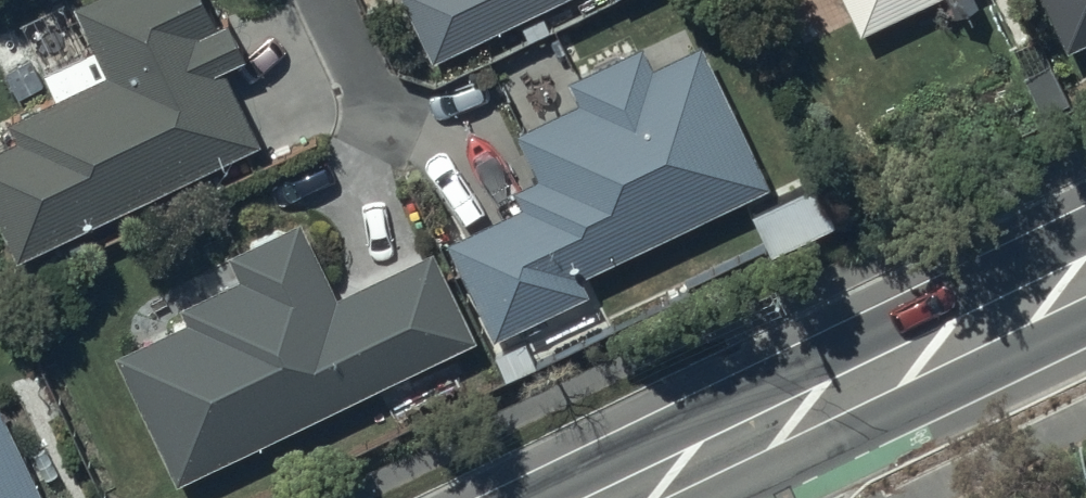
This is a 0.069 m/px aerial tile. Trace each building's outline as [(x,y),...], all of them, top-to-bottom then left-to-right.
[(0,151),(0,223),(18,261),(259,149),(222,70),(243,60),(227,25),(218,30),(204,0),(94,0),(76,8),(97,53),(43,78),(55,104),(9,126),(17,143),(0,151)] [(434,66),(566,0),(404,0),(434,66)] [(863,36),(937,0),(845,0),(863,36)] [(1067,53),(1085,44),(1085,0),(1042,0),(1067,53)] [(517,209),(447,242),(493,341),(586,298),(577,277),(765,189),(700,50),(654,72),(643,49),(568,84),(578,106),(515,135),(536,180),(510,192),(517,209)] [(116,360),(176,486),(477,345),(434,253),(337,299),(301,224),(229,257),(241,282),(183,309),(191,325),(116,360)] [(0,404),(0,497),(43,497),(0,404)]
